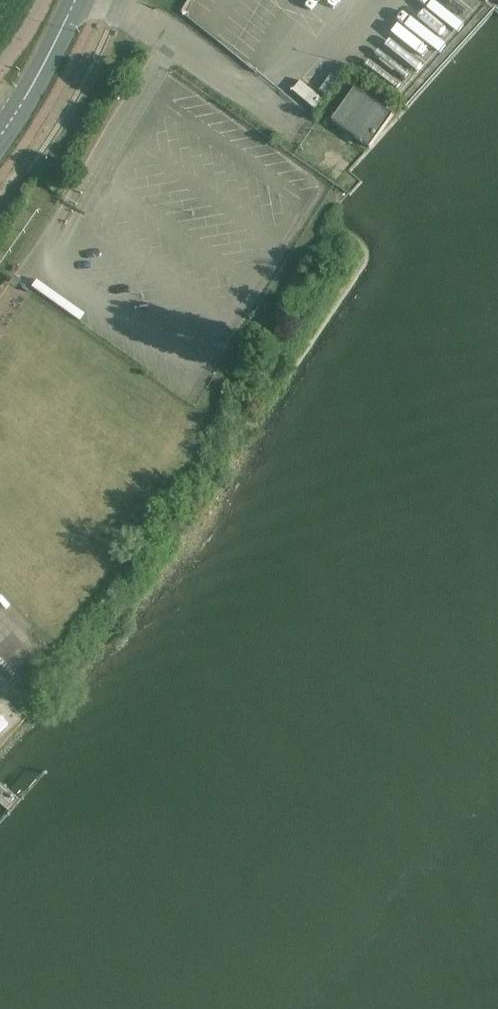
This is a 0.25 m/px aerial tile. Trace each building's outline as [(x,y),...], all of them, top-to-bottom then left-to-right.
[(355,89),(332,121),(369,148),(393,116),(355,89)] [(2,732),(10,724),(0,713),(0,730),(2,732)]
